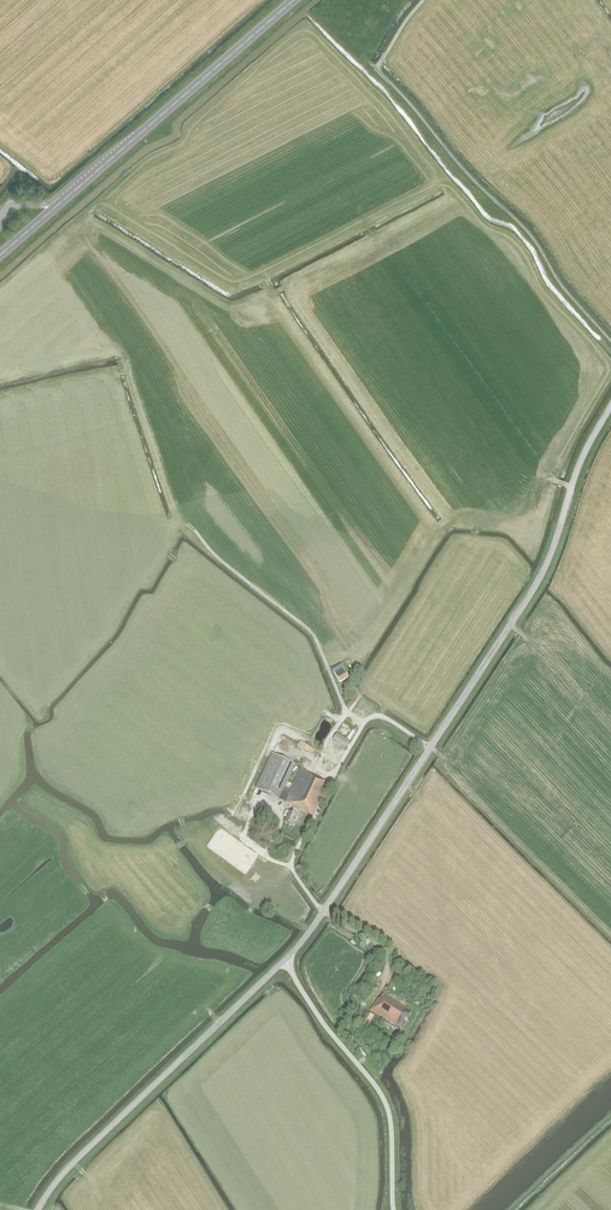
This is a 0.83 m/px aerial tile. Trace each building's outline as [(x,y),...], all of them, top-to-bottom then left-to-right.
[(340,664),(332,668),(340,682),(348,677),(340,664)] [(346,748),(350,741),(337,733),(333,740),(346,748)] [(295,764),(272,753),(255,788),(293,806),(290,812),(285,823),(293,826),(298,815),(297,815),(300,809),(313,815),(328,783),(322,780),(322,779),(308,772),(307,773),(305,772),(307,766),(309,767),(312,761),(305,758),(300,768),(301,768),(300,769),(300,768),(288,793),(283,791),(295,764)] [(400,1030),(412,1012),(407,1009),(383,993),(380,998),(379,997),(370,1009),(395,1025),(394,1026),(400,1030)] [(368,1024),(374,1016),(369,1012),(363,1020),(368,1024)] [(366,1056),(358,1046),(355,1048),(363,1058),(366,1056)]
